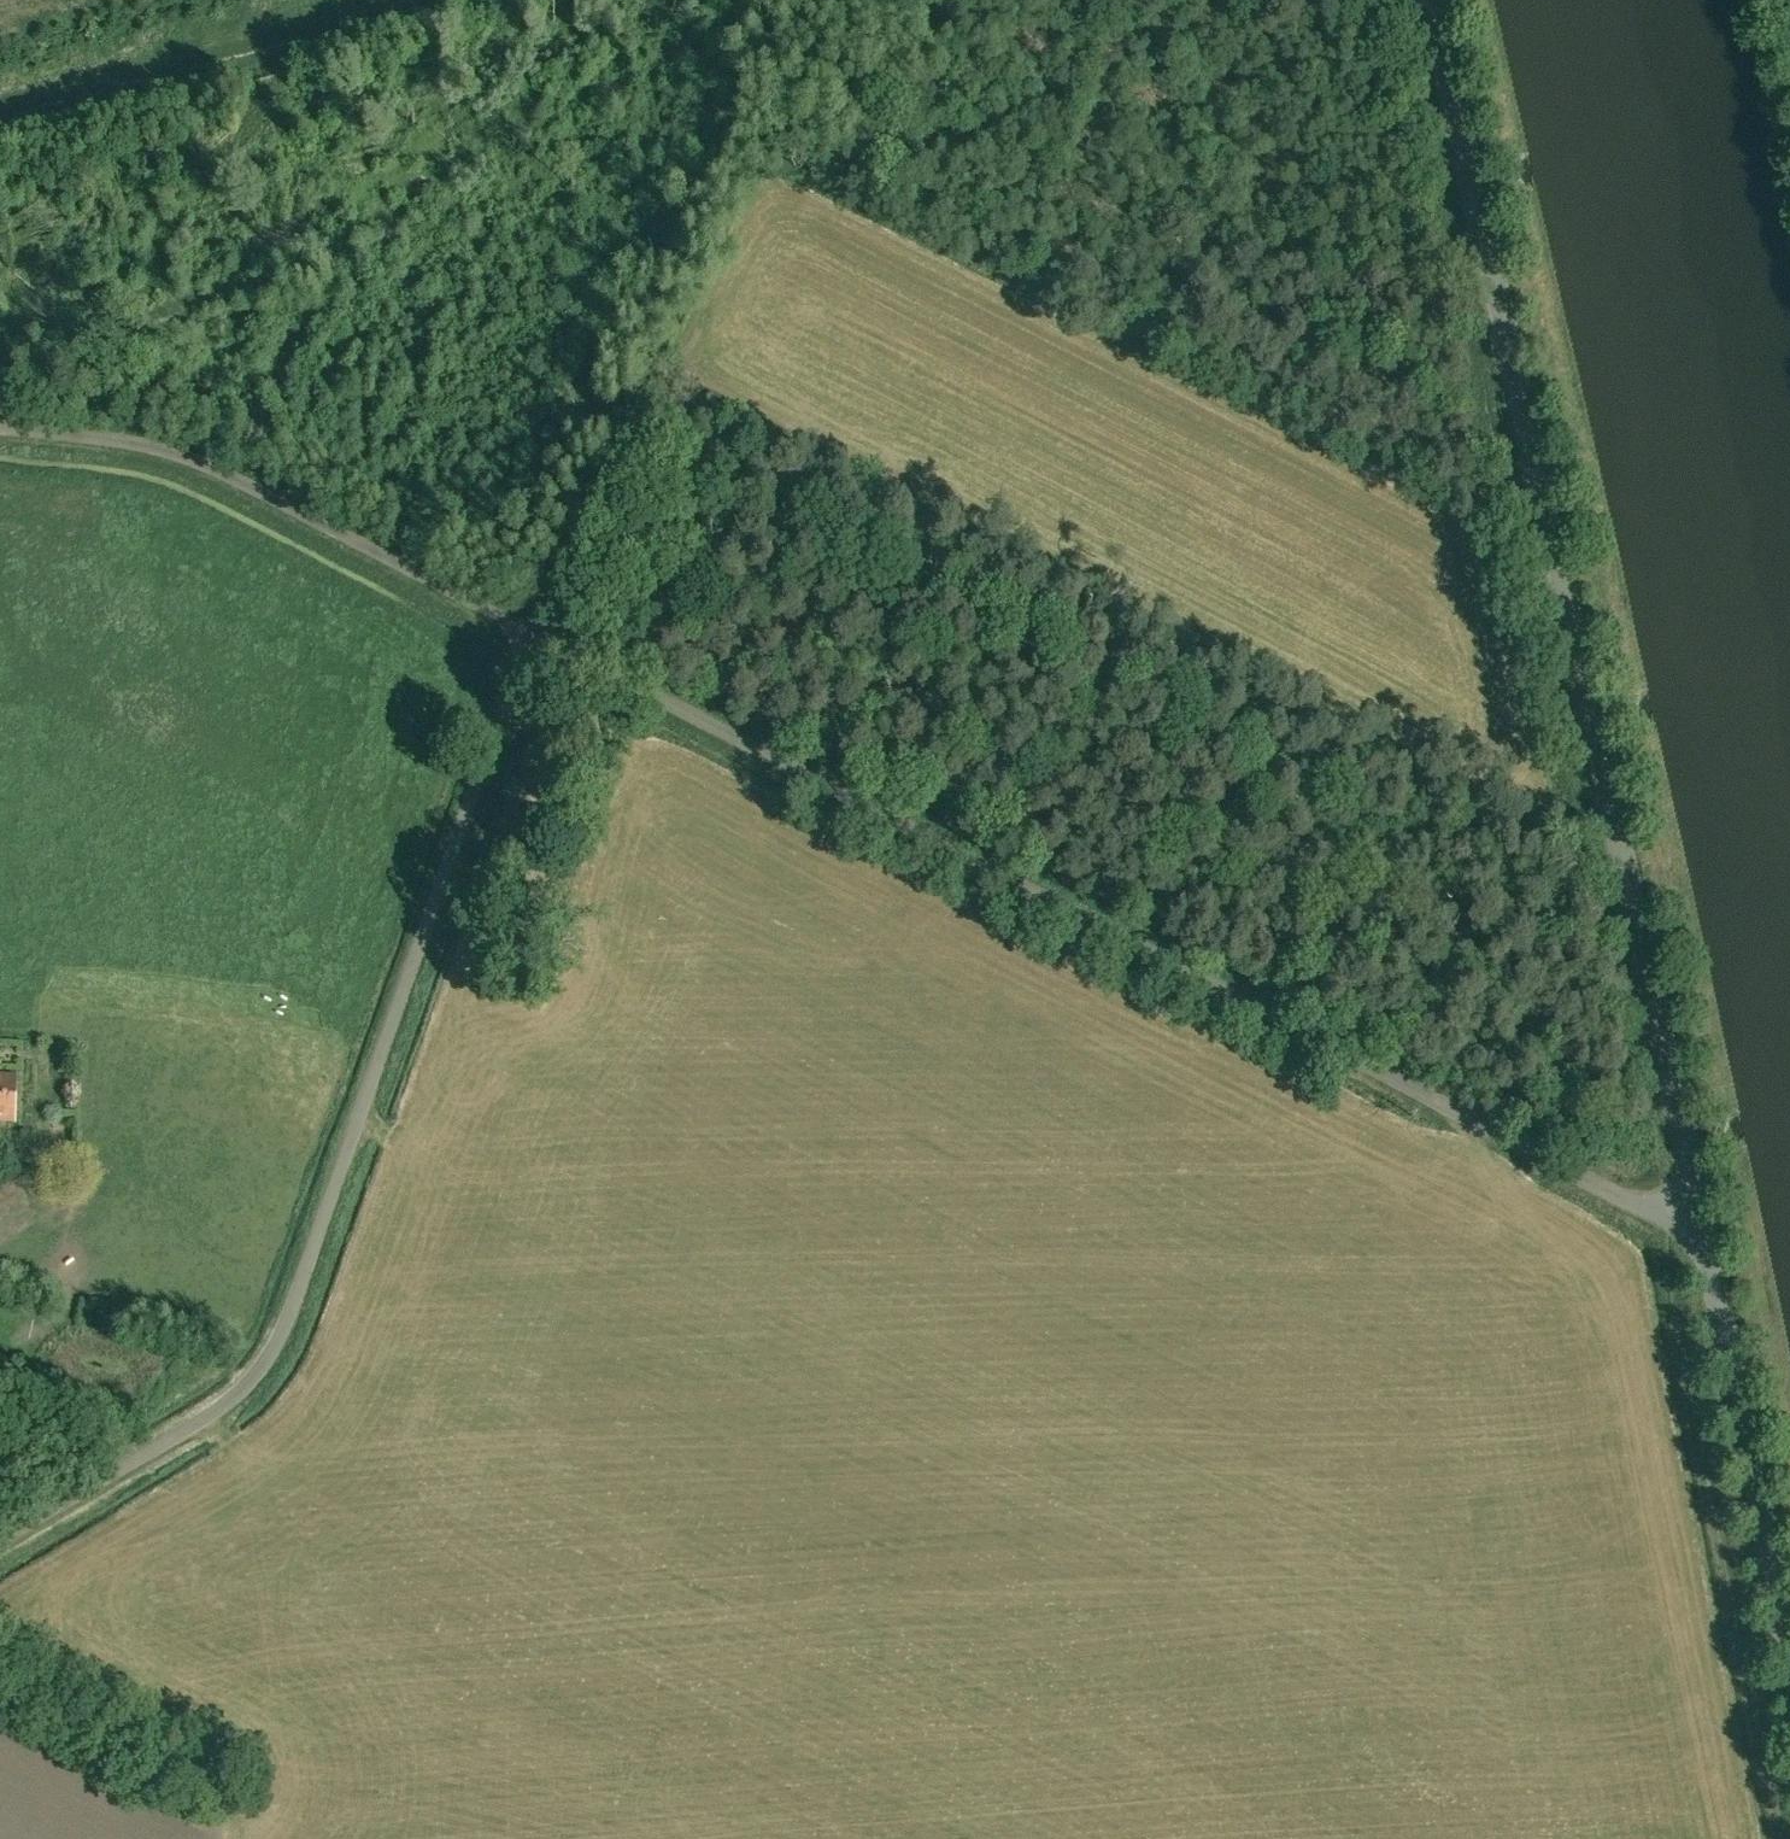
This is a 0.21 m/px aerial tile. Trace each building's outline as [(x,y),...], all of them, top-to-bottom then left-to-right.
[(15,1120),(16,1075),(0,1075),(0,1120),(15,1120)]
